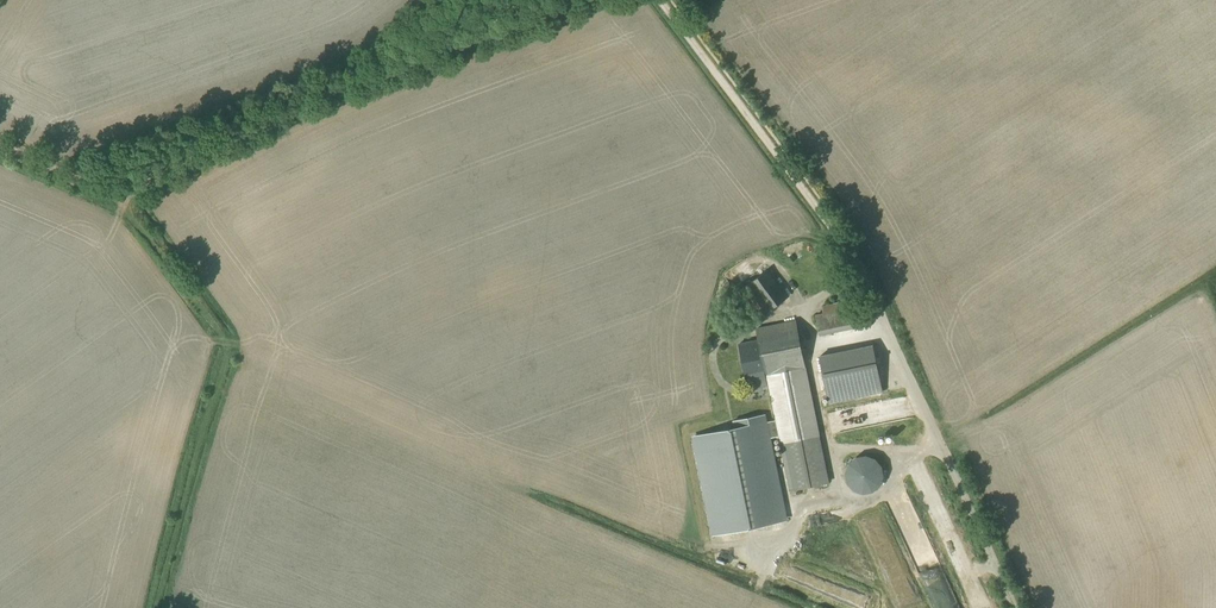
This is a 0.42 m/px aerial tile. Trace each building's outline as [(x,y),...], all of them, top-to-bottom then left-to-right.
[(751,322),(790,296),(770,268),(732,295),(751,322)] [(820,335),(829,333),(825,313),(815,315),(820,335)] [(805,366),(796,321),(757,329),(759,340),(739,344),(746,378),(766,374),(776,420),(779,436),(790,491),(830,483),(806,366),(805,366)] [(829,403),(882,393),(873,346),(820,356),(829,403)] [(784,520),(767,438),(779,436),(776,420),(764,423),(763,416),(730,422),(732,429),(694,437),(713,535),(784,520)] [(883,446),(892,445),(890,436),(881,437),(883,446)] [(847,471),(847,474),(847,477),(848,480),(849,483),(850,486),(852,488),(855,490),(857,491),(860,492),(863,492),(866,492),(869,492),(872,491),(874,489),(877,488),(879,485),(880,483),(882,480),(882,477),(883,474),(882,471),(881,468),(880,466),(878,463),(876,461),(874,459),(871,458),(868,457),(865,457),(862,457),(858,458),(856,459),(853,461),(851,463),(849,466),(848,468),(847,471)]
